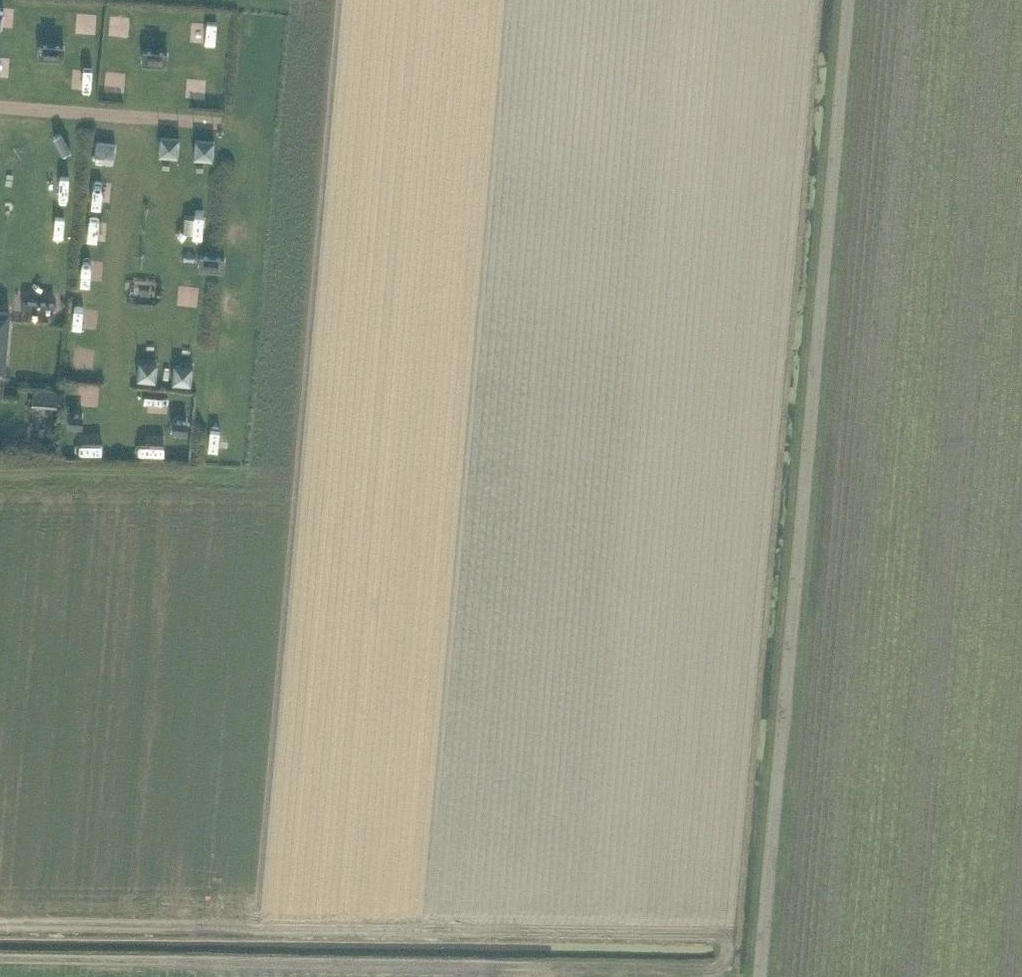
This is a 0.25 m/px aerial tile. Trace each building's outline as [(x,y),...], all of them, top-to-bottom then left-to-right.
[(64,43),(39,41),(38,54),(63,56),(64,43)] [(167,50),(142,48),(141,62),(166,63),(167,50)] [(179,135),(161,134),(160,156),(178,158),(179,135)] [(212,160),(213,139),(195,137),(194,159),(212,160)] [(226,255),(200,253),(199,265),(225,268),(226,255)] [(52,312),(53,301),(24,298),(23,310),(52,312)] [(138,358),(138,359),(136,376),(157,378),(159,360),(138,358)] [(173,360),(172,360),(171,380),(192,382),(194,363),(173,360)] [(82,411),(69,410),(68,424),(81,425),(82,411)] [(186,418),(173,416),(171,431),(185,432),(186,418)]
